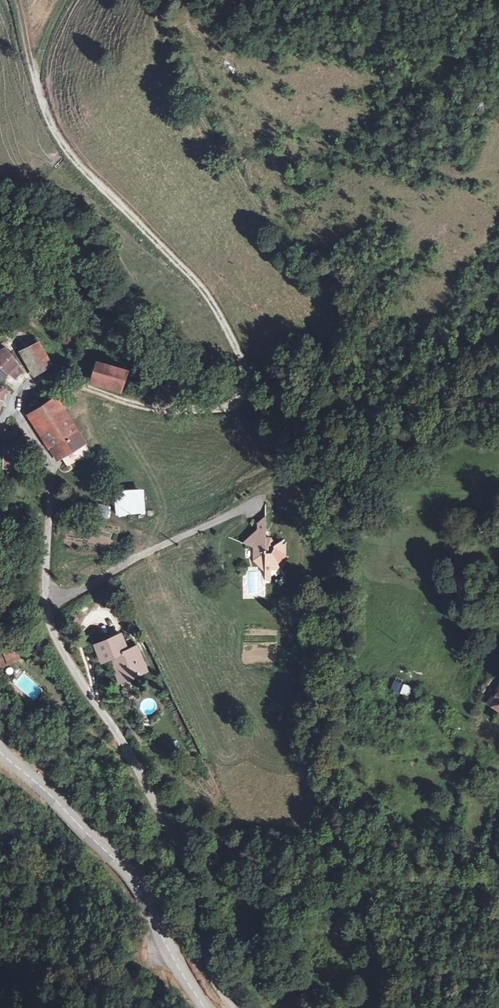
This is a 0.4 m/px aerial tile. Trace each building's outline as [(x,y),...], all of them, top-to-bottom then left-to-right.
[(34,326),(18,336),(32,359),(55,346),(44,333),(34,326)] [(6,365),(16,357),(0,339),(0,359),(6,365)] [(232,360),(235,360),(235,347),(222,347),(222,360),(232,360)] [(235,360),(232,360),(232,369),(242,369),(242,360),(235,360)] [(89,381),(119,390),(123,373),(93,364),(89,381)] [(53,397),(27,414),(47,445),(54,441),(68,462),(82,453),(77,444),(81,441),(53,397)] [(0,454),(0,466),(9,466),(9,454),(0,454)] [(145,515),(144,489),(113,491),(114,517),(145,515)] [(252,523),(252,532),(240,544),(251,549),(252,562),(266,572),(266,577),(272,577),(272,569),(275,563),(280,567),(287,555),(282,553),(283,545),(275,542),(273,545),(266,539),(262,539),(261,523),(252,523)] [(109,656),(120,678),(141,669),(132,646),(123,649),(116,633),(93,643),(100,659),(109,656)] [(9,652),(13,650),(9,642),(0,646),(0,656),(9,652)] [(0,656),(0,664),(13,657),(9,652),(0,656)] [(391,689),(399,691),(402,678),(394,676),(391,689)] [(485,701),(498,709),(498,684),(495,681),(485,701)] [(399,693),(409,697),(413,687),(403,683),(399,693)] [(166,705),(172,718),(180,715),(174,702),(166,705)] [(184,742),(192,739),(187,729),(180,732),(184,742)]
